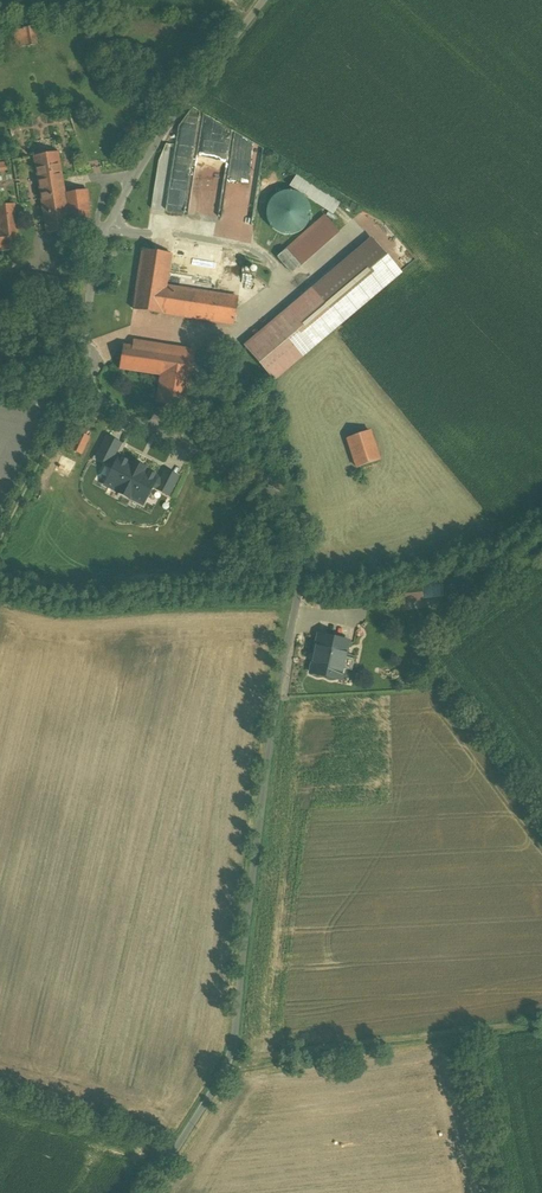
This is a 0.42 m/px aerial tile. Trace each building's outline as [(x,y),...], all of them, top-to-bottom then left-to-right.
[(14,33),(16,47),(36,44),(34,30),(14,33)] [(58,153),(33,157),(41,198),(65,194),(58,153)] [(218,213),(222,171),(202,169),(200,183),(194,182),(193,192),(192,192),(190,210),(218,213)] [(298,194),(305,184),(292,176),(286,187),(298,194)] [(65,194),(41,198),(47,234),(90,227),(87,190),(65,194)] [(300,201),(286,200),(278,208),(303,236),(318,223),(300,201)] [(0,206),(0,230),(0,231),(0,249),(2,248),(2,252),(19,250),(14,205),(0,206)] [(289,237),(290,230),(289,224),(285,218),(279,215),(273,214),(266,215),(261,219),(257,225),(256,231),(258,238),(261,243),(267,246),(274,248),(280,246),(286,242),(289,237)] [(323,222),(288,253),(286,250),(278,257),(292,274),(300,266),(298,264),(333,233),(323,222)] [(312,290),(340,324),(402,272),(374,238),(312,290)] [(172,255),(143,250),(136,291),(134,305),(133,310),(162,314),(166,289),(166,288),(170,267),(172,255)] [(216,281),(177,275),(178,268),(170,267),(166,288),(166,289),(162,314),(234,325),(244,264),(224,261),(219,296),(214,295),(216,281)] [(118,298),(101,295),(96,325),(122,329),(123,317),(121,317),(123,303),(134,305),(136,291),(120,288),(118,298)] [(312,290),(246,347),(274,380),(340,324),(312,290)] [(32,329),(16,328),(15,340),(31,341),(32,329)] [(194,357),(123,346),(120,369),(162,376),(157,403),(200,410),(207,370),(201,369),(203,359),(194,358),(194,357)] [(89,438),(75,431),(67,448),(81,455),(89,438)] [(370,431),(347,439),(357,468),(379,460),(370,431)] [(167,498),(176,477),(161,469),(158,476),(114,455),(120,444),(108,439),(97,461),(104,464),(94,486),(140,508),(149,489),(167,498)] [(320,598),(313,598),(310,600),(310,604),(312,607),(316,607),(319,605),(320,598)] [(348,642),(318,636),(316,646),(314,661),(311,673),(340,680),(348,642)]
